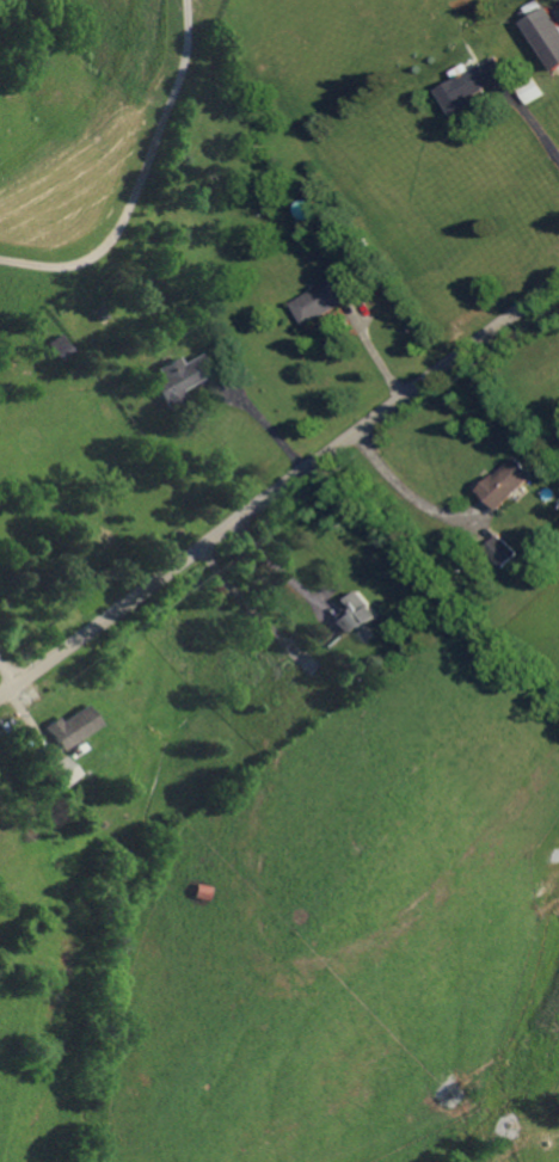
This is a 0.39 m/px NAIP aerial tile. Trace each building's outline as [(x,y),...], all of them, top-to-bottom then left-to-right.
[(548,6),(558,24),(558,66),(554,69),(524,21),(548,6)] [(496,56),(481,64),(480,62),(469,69),(466,63),(452,72),(455,79),(437,90),(453,117),(473,105),(468,97),(506,74),(496,56)] [(541,92),(524,102),(516,87),(533,78),(541,92)] [(291,303),(305,326),(350,299),(336,276),(291,303)] [(72,352),(61,333),(47,341),(58,361),(72,352)] [(155,367),(159,376),(152,380),(166,408),(185,398),(180,388),(210,373),(199,352),(179,362),(176,356),(155,367)] [(480,492),(500,510),(534,473),(515,455),(480,492)] [(516,552),(496,534),(483,549),(502,567),(516,552)] [(357,634),(380,615),(359,590),(349,599),(353,603),(340,613),(357,634)] [(99,724),(85,704),(60,721),(57,717),(44,725),(61,749),(99,724)]
